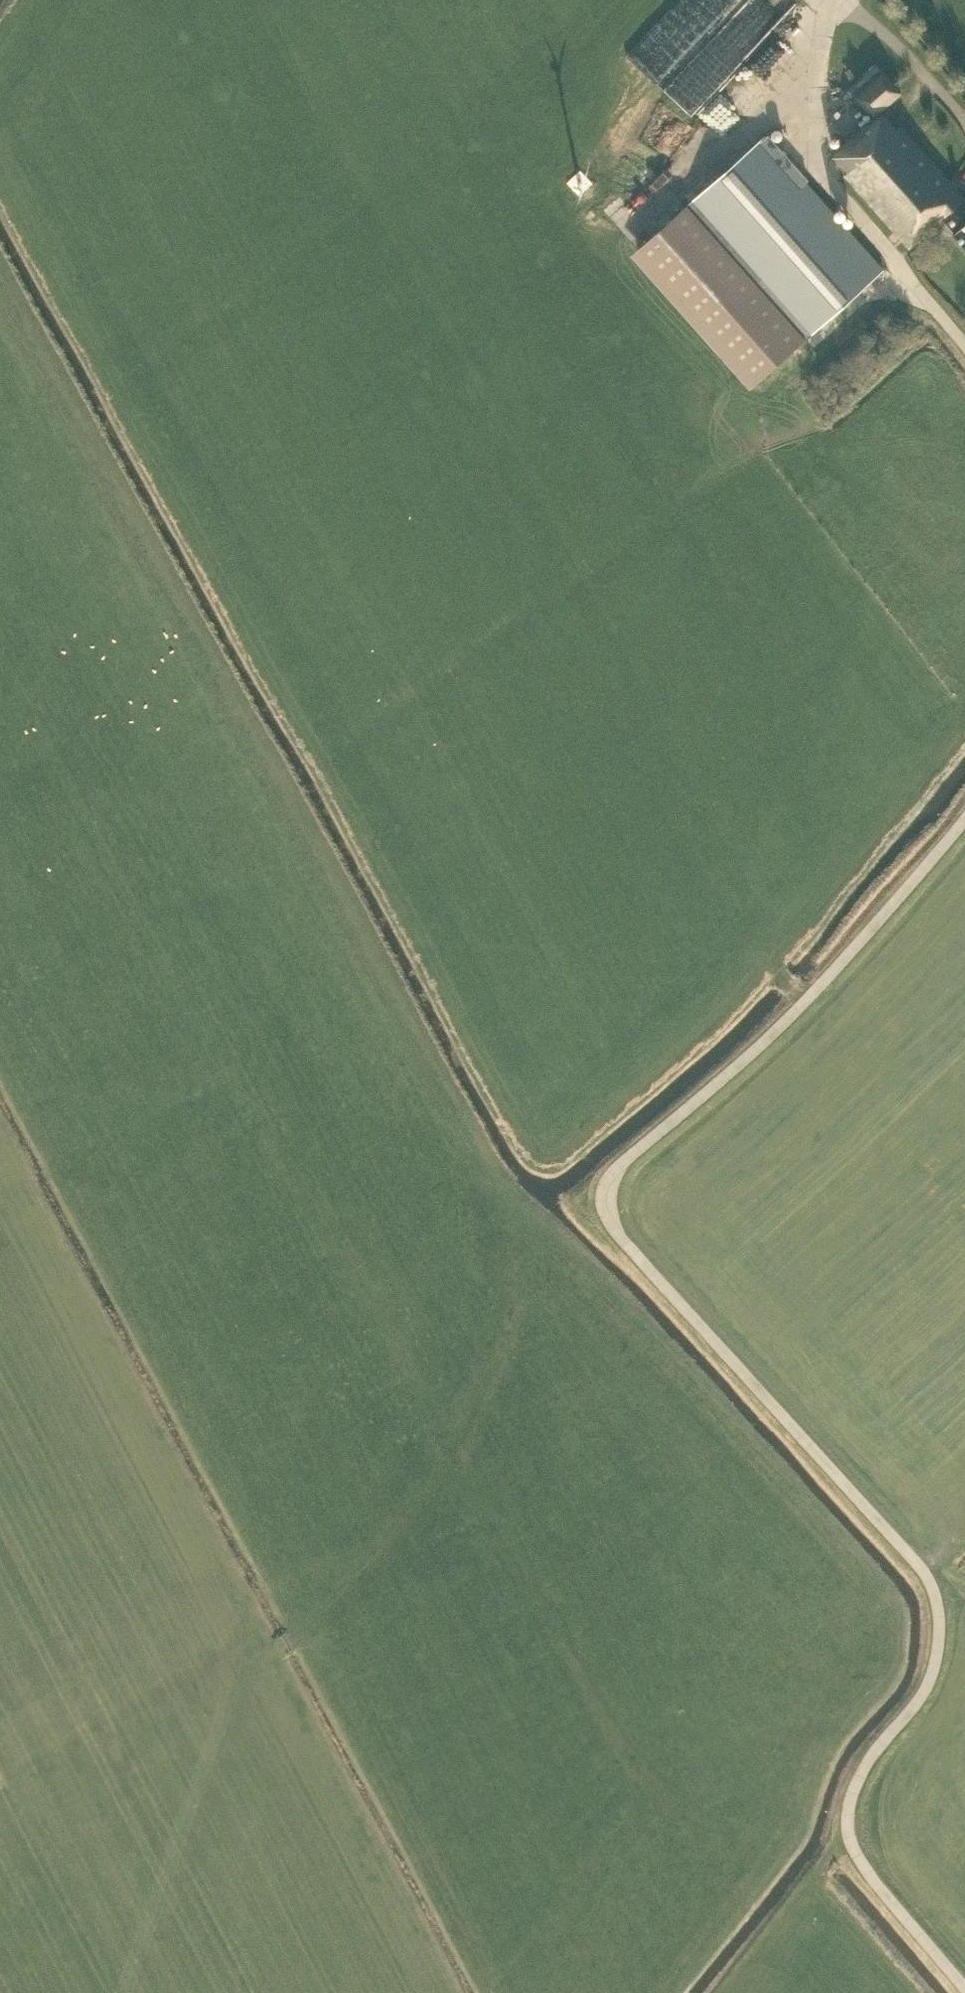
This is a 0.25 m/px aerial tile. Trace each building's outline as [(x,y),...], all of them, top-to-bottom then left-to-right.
[(896,129),(880,110),(901,92),(876,64),(849,87),(876,117),(834,154),(849,171),(845,174),(909,246),(942,217),(955,231),(954,233),(964,245),(964,199),(900,126),(896,129)] [(765,136),(633,254),(750,387),(883,268),(765,136)]
